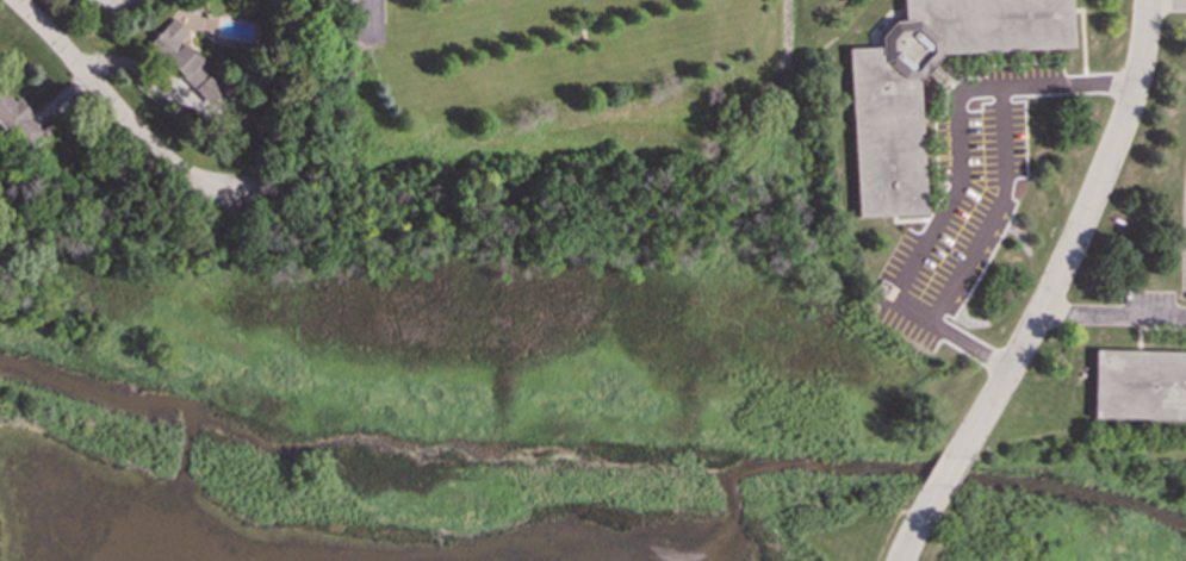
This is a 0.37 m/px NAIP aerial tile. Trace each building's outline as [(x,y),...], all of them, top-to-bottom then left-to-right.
[(904,21),(903,0),(1070,0),(1073,48),(940,54),(917,80),(923,214),(853,218),(846,48),(881,46),(880,36),(894,21),(904,21)] [(213,112),(219,106),(215,101),(229,88),(180,38),(186,32),(173,18),(147,44),(213,112)] [(29,151),(44,135),(29,119),(33,114),(17,98),(13,100),(0,87),(0,122),(29,151)] [(1093,350),(1185,352),(1185,420),(1092,418),(1093,350)]
